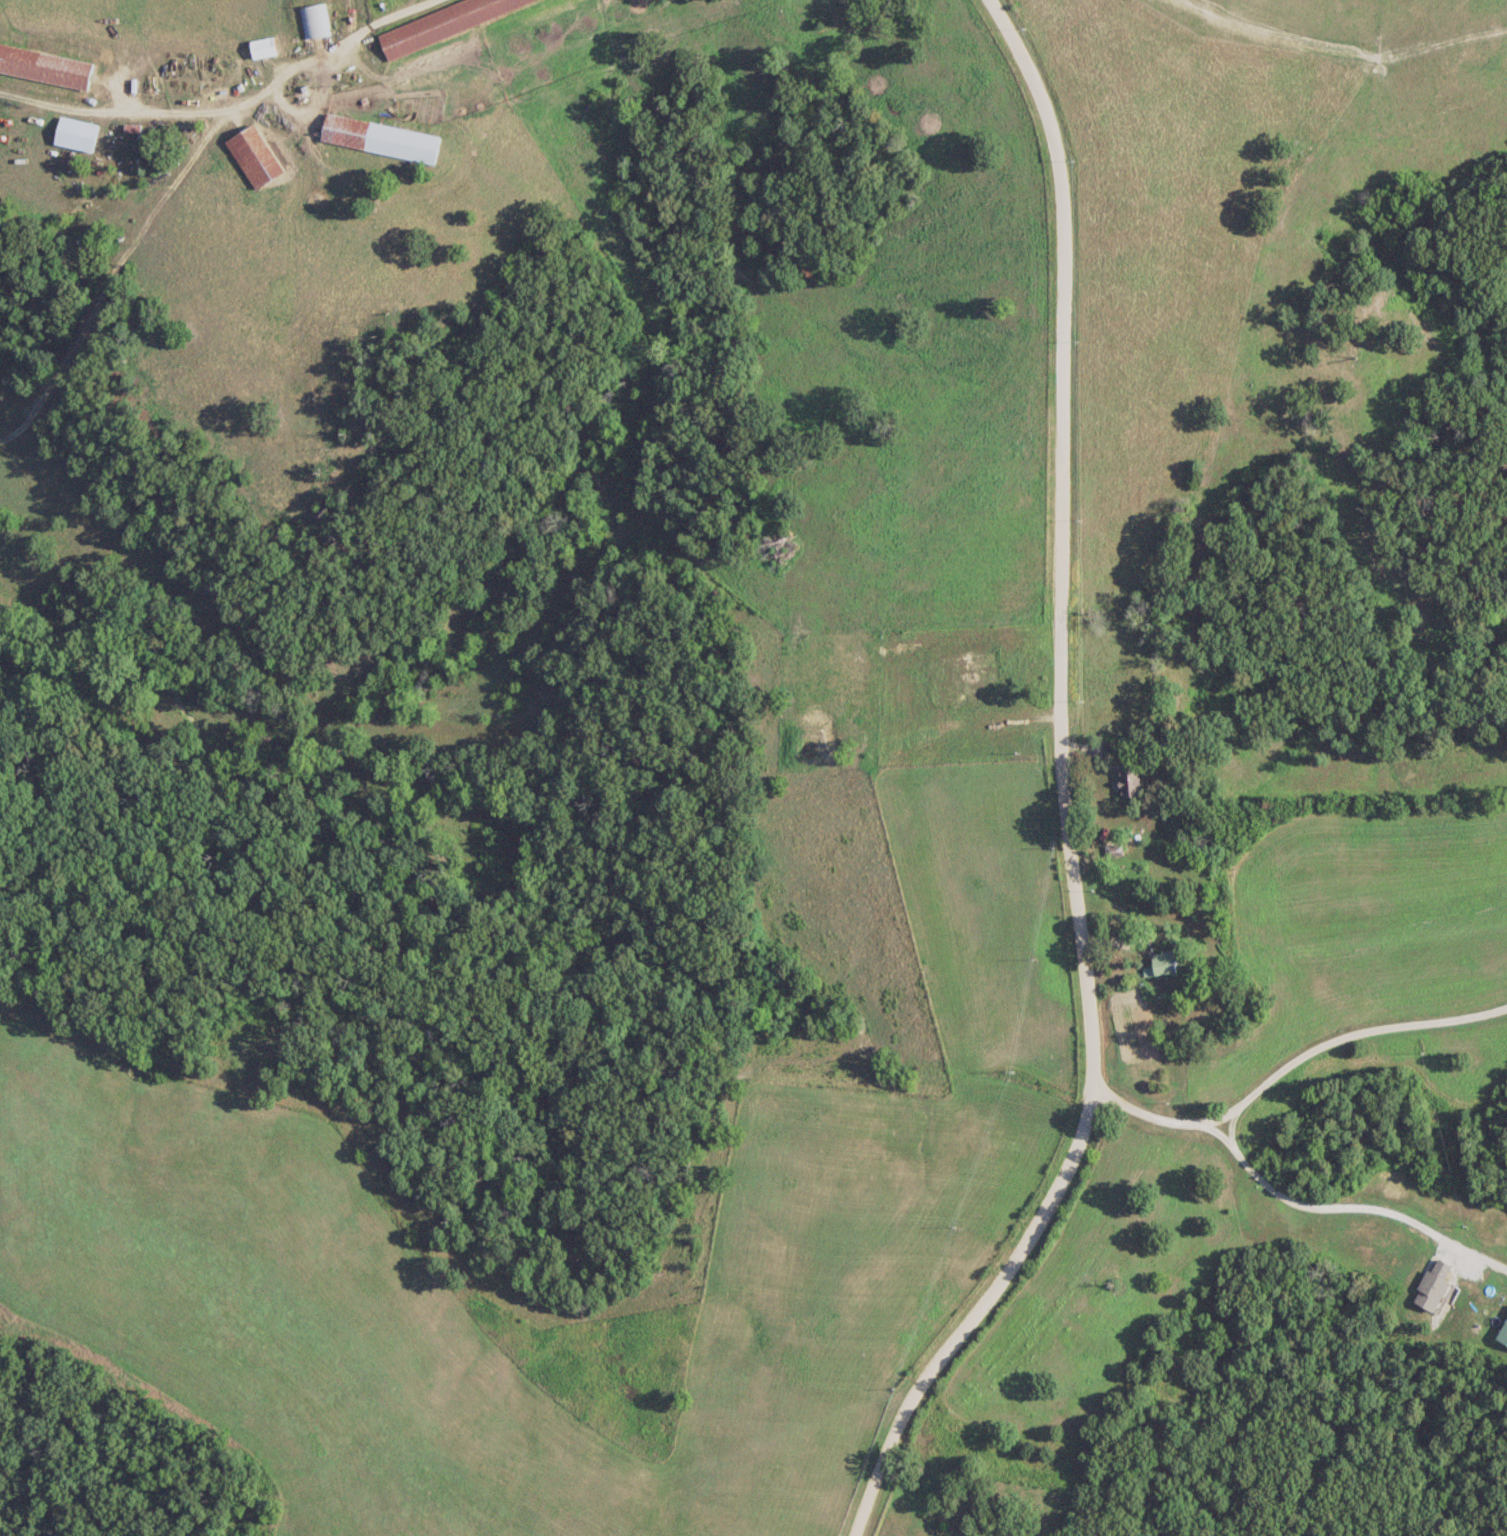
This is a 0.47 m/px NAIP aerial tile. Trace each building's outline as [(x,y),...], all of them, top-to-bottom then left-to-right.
[(539,0),(458,0),(377,30),(387,57),(539,0)] [(303,39),(328,35),(322,3),(298,7),(303,39)] [(252,58),(276,55),(273,37),(249,40),(252,58)] [(86,87),(92,59),(0,41),(0,70),(86,87)] [(441,135),(326,113),(321,141),(436,163),(441,135)] [(92,153),(98,124),(60,116),(53,144),(92,153)] [(225,140),(253,190),(283,173),(255,123),(225,140)] [(1118,796),(1140,796),(1140,767),(1118,767),(1118,796)] [(1178,951),(1154,951),(1154,974),(1178,974),(1178,951)] [(1495,1340),(1506,1346),(1506,1314),(1495,1340)]
